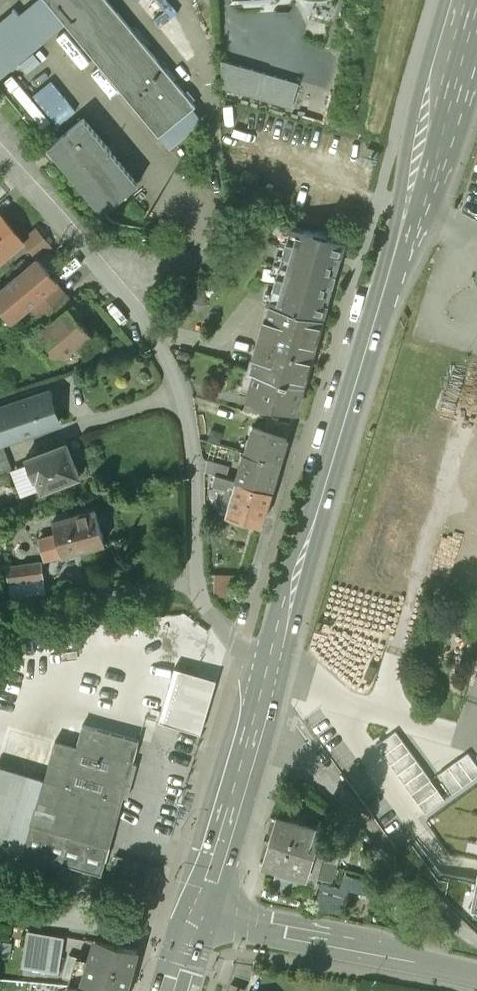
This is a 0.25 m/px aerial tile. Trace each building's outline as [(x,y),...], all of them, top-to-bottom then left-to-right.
[(108,0),(44,0),(158,136),(195,106),(108,0)] [(298,83),(221,60),(222,87),(291,107),(298,83)] [(138,183),(83,118),(48,147),(101,214),(138,183)] [(256,176),(243,171),(239,184),(252,188),(256,176)] [(20,239),(0,215),(0,256),(20,239)] [(276,222),(259,280),(274,285),(290,226),(276,222)] [(315,232),(291,226),(290,226),(274,285),(269,302),(273,303),(323,318),(332,285),(333,286),(336,275),(335,274),(344,241),(327,236),(327,233),(315,230),(315,232)] [(0,287),(0,297),(16,316),(29,306),(57,282),(36,257),(0,287)] [(57,282),(29,306),(38,316),(66,293),(57,282)] [(66,293),(38,316),(46,327),(69,307),(71,309),(76,305),(66,293)] [(323,318),(273,303),(265,329),(261,328),(257,344),(261,345),(254,371),(255,371),(303,386),(323,318)] [(46,327),(33,338),(55,364),(77,346),(92,334),(90,332),(71,309),(69,307),(46,327)] [(92,334),(77,346),(85,356),(105,340),(95,327),(90,332),(92,334)] [(303,386),(255,371),(247,399),(248,399),(274,407),(295,413),(303,386)] [(58,421),(48,391),(0,407),(0,441),(58,421)] [(274,407),(248,399),(245,410),(267,417),(271,418),(274,407)] [(271,418),(267,417),(263,430),(287,437),(291,424),(271,418)] [(263,430),(253,426),(245,452),(280,463),(288,437),(287,437),(263,430)] [(66,442),(26,457),(28,463),(24,465),(26,470),(30,469),(34,478),(37,477),(42,489),(68,480),(71,480),(74,480),(77,478),(79,475),(79,472),(79,469),(77,466),(74,465),(66,442)] [(0,445),(0,474),(13,470),(3,444),(0,445)] [(245,452),(234,448),(231,458),(242,462),(245,452)] [(280,463),(245,452),(242,462),(236,481),(272,491),(280,463)] [(235,469),(202,458),(204,472),(215,475),(215,474),(232,479),(235,469)] [(232,479),(215,474),(215,475),(214,479),(210,478),(208,483),(212,484),(212,485),(228,490),(232,479)] [(272,491),(236,481),(226,515),(261,525),(272,491)] [(95,509),(54,520),(57,534),(41,538),(47,558),(104,542),(95,509)] [(42,562),(7,566),(9,582),(44,578),(42,562)] [(223,593),(227,575),(216,572),(212,591),(223,593)] [(217,678),(175,666),(159,719),(201,731),(217,678)] [(362,719),(334,741),(395,820),(423,798),(362,719)] [(79,744),(57,738),(23,849),(102,872),(124,794),(129,796),(138,762),(134,761),(140,738),(85,722),(79,744)] [(320,828),(276,815),(262,861),(306,875),(307,873),(332,881),(341,851),(345,837),(320,829),(320,828)] [(345,837),(341,851),(346,852),(350,838),(345,837)] [(320,880),(316,895),(343,903),(348,888),(320,880)] [(57,934),(28,930),(23,964),(52,968),(57,934)] [(91,957),(83,984),(106,990),(124,990),(131,969),(91,957)]
